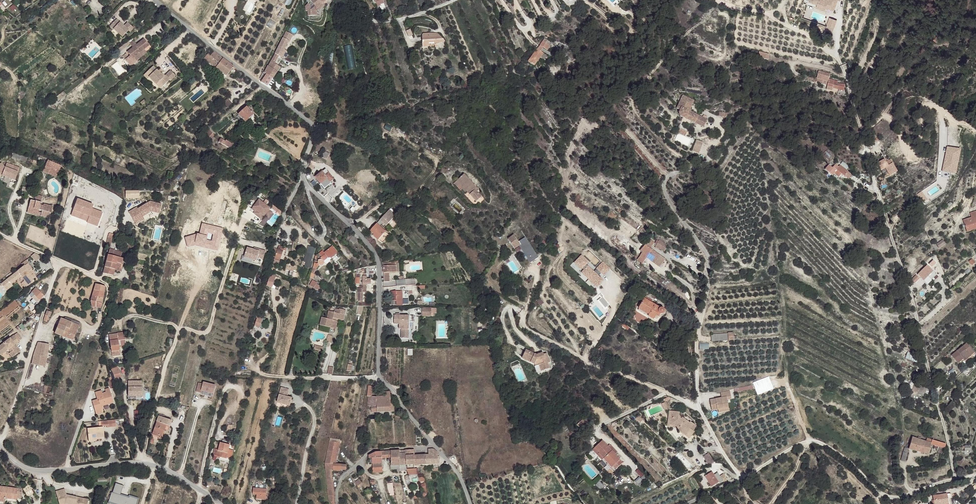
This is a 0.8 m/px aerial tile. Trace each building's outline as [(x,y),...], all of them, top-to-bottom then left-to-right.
[(309,11),(309,16),(317,15),(317,11),(328,2),(327,0),(308,0),(309,1),(309,2),(308,4),(308,5),(307,6),(306,6),(307,11),(309,11)] [(808,2),(817,4),(816,7),(834,12),(838,0),(809,0),(808,2)] [(830,17),(827,25),(834,27),(837,20),(830,17)] [(115,20),(109,26),(121,38),(128,31),(129,32),(133,28),(127,23),(123,27),(115,20)] [(559,25),(556,29),(559,32),(562,35),(565,31),(563,28),(559,25)] [(571,28),(568,31),(576,38),(580,34),(572,27),(571,28)] [(287,32),(276,54),(282,57),(286,49),(292,35),(287,32)] [(426,39),(428,49),(434,48),(433,44),(436,43),(439,45),(444,37),(440,33),(439,33),(438,33),(437,33),(436,34),(434,35),(433,36),(431,36),(429,37),(428,37),(427,37),(427,38),(426,38),(426,39)] [(552,33),(542,44),(547,49),(557,38),(555,36),(552,33)] [(579,41),(578,41),(585,48),(592,45),(583,36),(579,41)] [(133,40),(132,38),(117,49),(119,52),(128,46),(128,45),(130,43),(133,40)] [(134,48),(128,52),(131,56),(129,57),(126,54),(123,57),(125,60),(131,67),(138,62),(137,61),(135,58),(145,49),(149,46),(144,40),(137,45),(134,48)] [(536,66),(543,52),(535,48),(528,62),(536,66)] [(145,49),(135,58),(137,61),(147,52),(145,49)] [(208,54),(204,58),(221,72),(228,63),(214,52),(211,56),(208,54)] [(268,77),(262,84),(268,88),(281,70),(277,66),(278,65),(279,66),(281,61),(279,59),(279,58),(281,58),(282,57),(276,54),(265,75),(268,77)] [(228,63),(221,72),(227,76),(232,69),(234,67),(228,63)] [(151,72),(148,75),(155,83),(157,81),(161,86),(168,79),(169,80),(175,76),(170,70),(166,74),(167,75),(165,76),(164,75),(164,76),(162,73),(161,72),(160,73),(158,71),(153,65),(149,69),(151,72)] [(830,75),(818,72),(817,79),(824,80),(828,82),(829,80),(830,75)] [(690,102),(678,98),(673,111),(676,112),(675,116),(677,119),(701,128),(704,120),(686,113),(690,102)] [(247,108),(239,115),(246,123),(255,115),(247,108)] [(205,137),(207,141),(211,137),(214,135),(211,132),(205,137)] [(321,157),(327,160),(330,154),(324,151),(321,157)] [(884,158),(876,162),(879,169),(884,167),(887,166),(884,158)] [(46,166),(44,172),(55,177),(60,166),(47,160),(44,165),(46,166)] [(0,163),(0,175),(1,174),(14,180),(17,172),(12,170),(14,166),(6,162),(4,167),(1,162),(0,163)] [(887,166),(884,167),(888,174),(896,170),(892,164),(887,166)] [(846,172),(838,165),(836,167),(834,171),(843,177),(846,172)] [(832,173),(833,172),(825,166),(822,170),(830,176),(832,173)] [(322,172),(315,177),(320,184),(327,179),(327,178),(325,175),(322,172)] [(328,173),(325,175),(327,178),(327,179),(330,182),(334,179),(328,173)] [(465,173),(458,179),(467,190),(470,194),(478,188),(465,173)] [(458,179),(455,181),(458,185),(460,184),(466,191),(467,190),(458,179)] [(30,200),(28,208),(34,210),(33,212),(39,214),(40,211),(41,211),(40,216),(49,219),(52,206),(43,204),(42,206),(39,205),(42,197),(36,195),(34,201),(30,200)] [(259,199),(252,208),(255,211),(257,209),(265,215),(269,217),(273,212),(269,209),(270,208),(266,204),(263,202),(259,199)] [(91,208),(78,203),(72,218),(88,224),(87,225),(97,229),(102,216),(89,211),(91,208)] [(136,210),(128,215),(132,223),(140,218),(141,220),(150,214),(157,216),(160,207),(148,204),(137,211),(136,210)] [(28,208),(27,213),(40,216),(41,211),(40,211),(39,214),(33,212),(34,210),(28,208)] [(390,212),(371,231),(383,243),(390,237),(380,227),(383,224),(386,227),(396,217),(390,212)] [(963,221),(965,230),(975,228),(975,231),(975,230),(975,212),(970,214),(971,219),(963,221)] [(140,218),(132,223),(134,226),(142,222),(141,220),(140,218)] [(509,239),(515,249),(521,245),(515,235),(509,239)] [(652,241),(647,239),(643,245),(648,248),(652,241)] [(648,248),(643,245),(639,252),(640,254),(641,253),(647,256),(646,258),(647,259),(652,250),(648,248)] [(331,247),(324,254),(326,255),(329,258),(330,259),(336,252),(331,247)] [(278,248),(274,259),(279,261),(283,250),(278,248)] [(122,252),(110,249),(103,273),(113,275),(115,270),(117,262),(121,263),(123,258),(121,257),(122,252)] [(264,260),(264,249),(244,249),(244,260),(264,260)] [(664,257),(652,250),(647,259),(659,266),(664,257)] [(36,252),(31,255),(34,261),(39,258),(36,252)] [(303,265),(310,268),(314,255),(307,253),(303,265)] [(647,256),(641,253),(640,254),(640,255),(636,260),(642,264),(646,258),(647,256)] [(580,270),(589,262),(582,254),(573,263),(580,270)] [(399,261),(384,264),(384,266),(390,266),(390,272),(399,271),(399,261)] [(601,276),(609,267),(602,261),(594,271),(601,276)] [(28,262),(8,277),(12,282),(19,277),(22,274),(25,279),(29,284),(35,280),(34,278),(36,276),(34,272),(32,274),(29,270),(31,269),(32,268),(28,262)] [(926,264),(917,273),(921,278),(926,274),(927,275),(932,270),(926,264)] [(596,288),(603,280),(588,265),(580,272),(596,288)] [(913,283),(919,278),(916,274),(910,280),(913,283)] [(275,277),(270,276),(267,286),(272,287),(275,277)] [(8,277),(2,282),(7,288),(13,283),(12,282),(8,277)] [(360,286),(360,289),(363,289),(366,289),(366,285),(371,285),(370,280),(367,279),(366,277),(362,277),(363,286),(360,286)] [(311,282),(307,287),(315,294),(317,292),(318,290),(317,289),(316,289),(314,287),(313,286),(314,284),(312,282),(311,282)] [(91,301),(91,307),(92,307),(93,312),(96,312),(96,309),(96,304),(101,304),(102,304),(105,286),(96,284),(91,301)] [(37,289),(33,292),(40,300),(45,296),(37,289)] [(115,289),(112,303),(117,304),(120,291),(115,289)] [(33,292),(31,294),(38,302),(40,300),(33,292)] [(397,292),(392,293),(392,303),(398,302),(398,305),(404,305),(404,292),(397,292)] [(649,303),(642,299),(636,308),(647,315),(646,317),(651,320),(653,315),(656,317),(657,314),(656,313),(656,312),(657,310),(658,309),(649,303)] [(423,308),(423,316),(432,317),(432,308),(423,308)] [(647,315),(636,308),(635,310),(646,317),(647,315)] [(323,318),(321,325),(331,328),(333,325),(337,326),(338,323),(337,322),(333,320),(333,318),(334,313),(329,312),(327,319),(323,318)] [(397,315),(395,315),(395,324),(400,325),(399,329),(402,329),(402,338),(409,339),(410,321),(410,316),(401,315),(401,314),(397,314),(397,315)] [(263,318),(258,316),(254,326),(259,328),(263,318)] [(60,319),(58,324),(66,327),(69,328),(71,323),(64,320),(60,319)] [(66,327),(62,336),(73,341),(75,341),(76,339),(74,338),(76,335),(80,323),(72,320),(71,323),(69,328),(66,327)] [(58,324),(55,333),(62,336),(66,327),(58,324)] [(15,333),(16,333),(20,339),(24,336),(19,330),(15,333)] [(0,345),(0,351),(2,353),(9,348),(11,346),(13,349),(12,351),(10,351),(14,356),(22,350),(17,343),(21,340),(20,339),(16,333),(0,345)] [(124,339),(109,342),(112,356),(120,354),(118,345),(120,345),(125,343),(124,339)] [(38,342),(34,354),(35,354),(39,355),(42,343),(38,342)] [(963,342),(948,356),(955,363),(960,358),(962,360),(972,351),(963,342)] [(42,343),(39,355),(47,357),(48,350),(49,346),(49,344),(42,343)] [(528,357),(528,360),(535,367),(542,367),(543,368),(546,366),(550,371),(557,365),(554,360),(555,359),(549,353),(546,355),(545,353),(540,357),(528,357)] [(919,357),(907,353),(905,358),(917,363),(918,360),(919,357)] [(35,354),(33,363),(45,366),(47,357),(39,355),(35,354)] [(970,363),(961,371),(965,376),(974,366),(970,363)] [(118,369),(112,371),(115,379),(121,377),(118,369)] [(127,380),(127,396),(142,396),(142,380),(127,380)] [(200,382),(197,391),(202,392),(203,390),(215,393),(217,385),(204,382),(204,383),(200,382)] [(927,389),(910,383),(907,391),(913,393),(914,391),(917,393),(916,395),(924,398),(927,389)] [(98,397),(92,399),(95,408),(101,406),(101,404),(102,404),(114,400),(109,386),(106,388),(107,390),(104,391),(103,388),(96,391),(98,397)] [(725,387),(716,391),(719,395),(708,400),(712,410),(717,408),(727,403),(724,396),(728,394),(725,387)] [(290,390),(282,388),(278,403),(291,407),(293,399),(288,398),(286,397),(286,394),(289,395),(290,390)] [(372,397),(369,397),(368,407),(372,407),(372,413),(395,412),(394,403),(391,403),(390,393),(384,393),(384,392),(377,392),(377,398),(372,397)] [(682,416),(671,414),(673,423),(673,429),(676,430),(677,429),(681,433),(680,434),(690,444),(699,435),(695,431),(697,430),(693,427),(690,429),(689,428),(690,426),(684,420),(684,421),(681,420),(682,416)] [(160,416),(156,433),(163,435),(167,424),(170,425),(171,419),(161,416),(160,416)] [(105,425),(89,427),(90,439),(98,438),(98,436),(106,435),(105,425)] [(917,438),(912,437),(909,444),(907,444),(907,446),(909,446),(908,448),(908,449),(927,454),(931,442),(925,440),(920,439),(921,437),(918,436),(917,438)] [(330,441),(328,451),(338,453),(340,443),(330,441)] [(603,441),(595,448),(599,453),(600,452),(601,454),(600,455),(606,461),(616,451),(612,446),(609,448),(603,441)] [(595,448),(593,451),(614,474),(618,471),(612,465),(611,466),(606,461),(600,455),(601,454),(600,452),(599,453),(595,448)] [(228,452),(218,449),(216,455),(213,455),(210,462),(224,466),(226,458),(228,452)] [(328,451),(326,464),(336,465),(338,453),(328,451)] [(400,451),(382,453),(383,457),(392,456),(391,466),(406,466),(406,457),(406,452),(400,452),(400,451)] [(616,451),(606,461),(611,466),(612,465),(618,471),(625,465),(618,458),(616,459),(614,457),(616,456),(618,453),(616,451)] [(376,453),(369,456),(370,465),(373,465),(373,474),(383,473),(383,459),(383,457),(382,453),(376,453)] [(713,454),(708,457),(712,465),(717,463),(713,454)] [(429,456),(426,456),(426,465),(432,464),(439,464),(439,455),(429,456)] [(415,457),(406,457),(406,466),(415,465),(415,457)] [(336,465),(326,464),(328,496),(332,503),(335,503),(333,501),(331,469),(346,470),(347,466),(336,465)] [(649,477),(642,470),(643,469),(641,466),(635,471),(639,476),(635,480),(639,485),(649,477)] [(714,474),(708,477),(711,483),(710,484),(712,489),(719,486),(714,474)] [(111,503),(137,503),(138,498),(120,494),(122,485),(114,483),(109,503),(111,503)] [(28,485),(22,489),(28,497),(33,493),(28,485)] [(3,503),(4,497),(15,499),(16,497),(20,498),(21,489),(0,486),(0,503),(3,503)] [(267,490),(253,489),(253,494),(257,495),(257,499),(266,500),(267,490)] [(55,493),(58,503),(62,503),(63,503),(64,503),(86,503),(87,500),(75,498),(75,499),(73,499),(73,497),(65,495),(64,491),(55,493)] [(932,496),(933,503),(948,503),(946,494),(932,496)]
